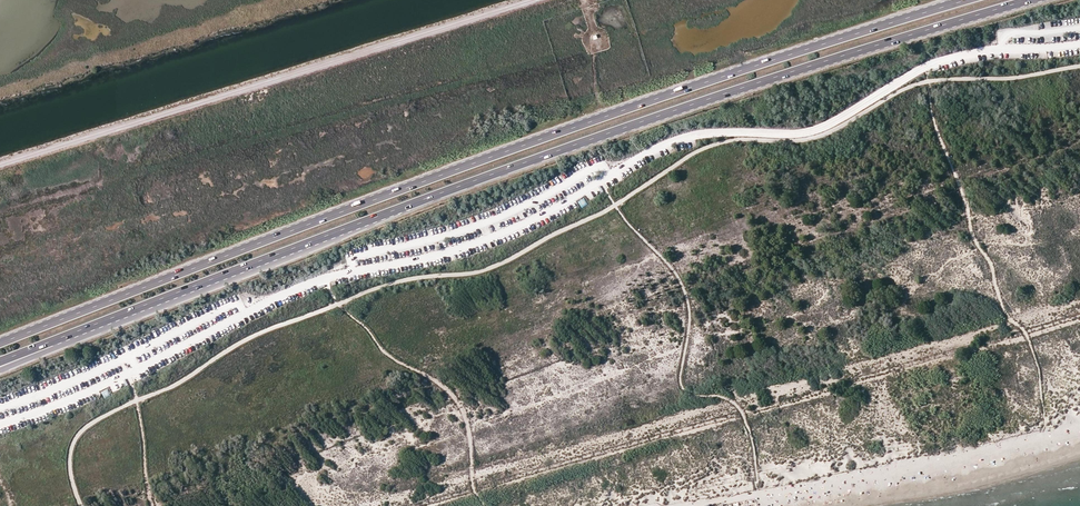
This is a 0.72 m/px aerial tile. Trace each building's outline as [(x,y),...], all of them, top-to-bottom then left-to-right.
[(578,202),(582,208),(588,204),(584,198),(578,202)] [(105,398),(111,396),(109,390),(102,392),(105,398)]
